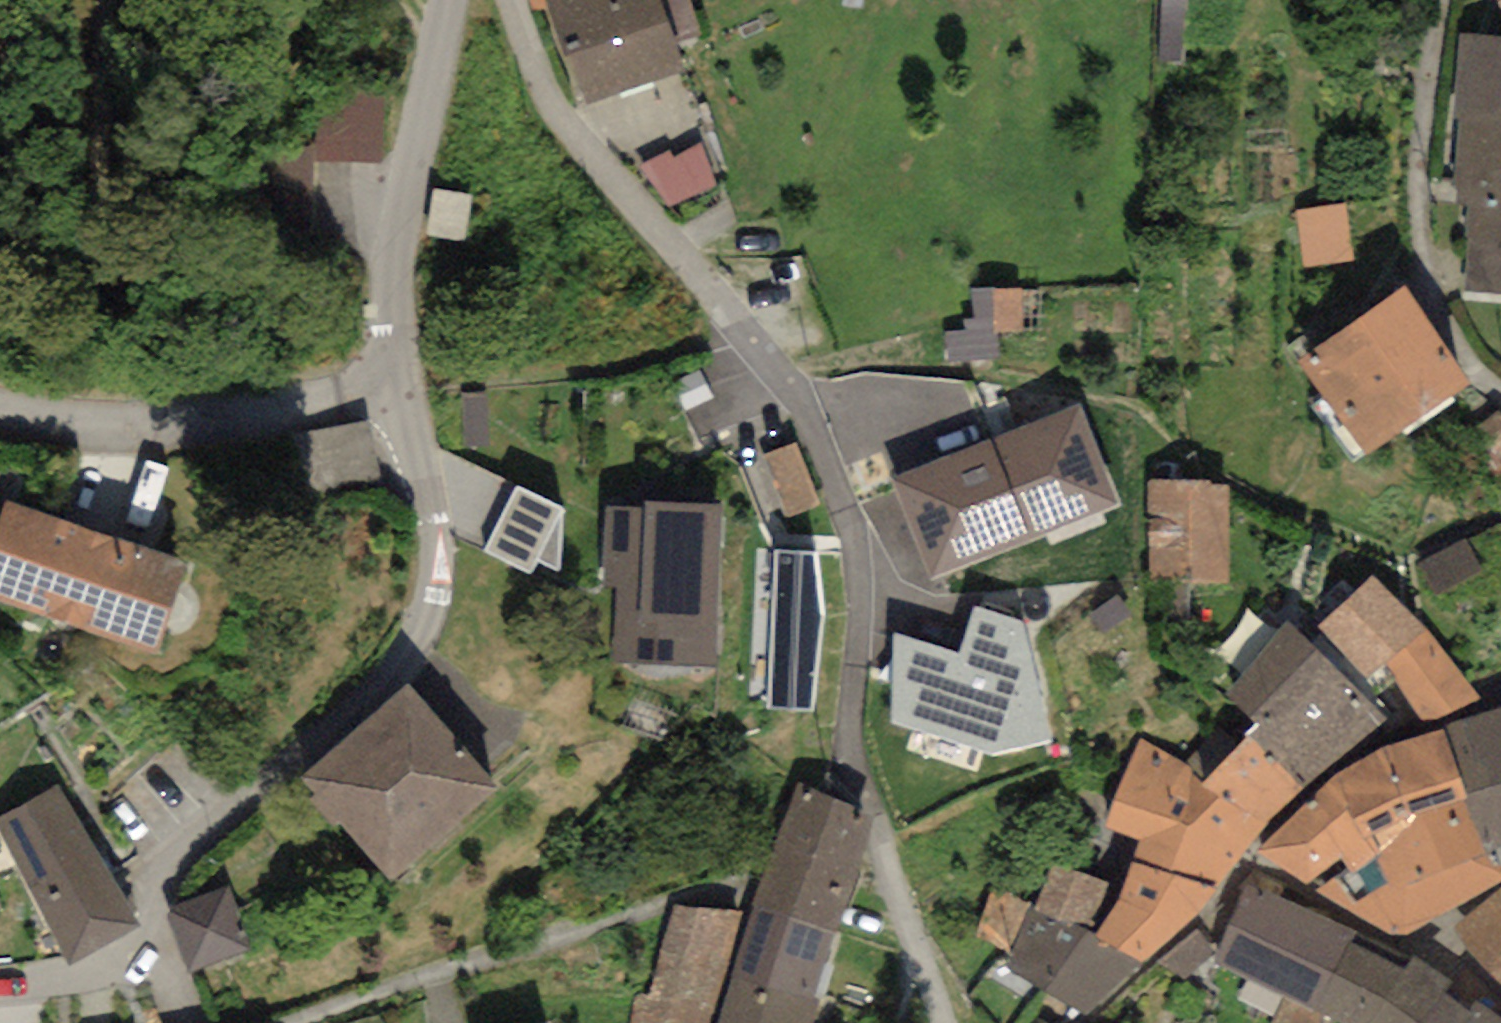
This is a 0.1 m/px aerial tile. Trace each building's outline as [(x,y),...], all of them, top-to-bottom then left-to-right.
[(586,107),(684,70),(676,43),(660,0),(547,0),(586,107)] [(676,43),(701,34),(688,0),(660,0),(676,43)] [(1459,34),(1453,120),(1461,121),(1455,206),(1467,207),(1462,291),(1500,294),(1500,37),(1459,34)] [(321,169),(394,167),(392,97),(259,101),(262,223),(322,221),(321,169)] [(668,207),(716,185),(701,145),(674,159),(670,151),(640,164),(668,207)] [(1353,262),(1346,203),(1296,209),(1302,268),(1353,262)] [(1406,288),(1299,361),(1365,457),(1472,384),(1406,288)] [(1120,505),(1079,402),(889,477),(930,580),(1120,505)] [(382,487),(366,417),(291,434),(306,504),(382,487)] [(820,504),(796,442),(762,455),(786,517),(820,504)] [(1208,480),(1148,482),(1152,577),(1188,576),(1189,583),(1231,581),(1226,485),(1208,486),(1208,480)] [(564,509),(517,486),(485,552),(531,575),(538,562),(560,516),(564,509)] [(0,516),(0,604),(158,656),(189,562),(5,501),(0,516)] [(614,588),(610,665),(717,670),(724,505),(644,502),(644,508),(605,507),(602,587),(614,588)] [(560,572),(560,516),(538,562),(560,572)] [(1471,531),(1421,557),(1435,583),(1485,557),(1471,531)] [(815,551),(775,549),(766,709),(814,711),(826,620),(815,551)] [(1372,574),(1317,629),(1378,694),(1398,680),(1383,664),(1426,632),(1372,574)] [(1024,623),(973,608),(960,655),(893,632),(889,723),(990,753),(1051,738),(1024,623)] [(1290,624),(1223,692),(1255,722),(1244,734),(1246,738),(1306,792),(1382,715),(1290,624)] [(1482,700),(1426,632),(1383,664),(1398,680),(1424,722),(1482,700)] [(499,790),(407,684),(300,776),(316,795),(310,800),(334,827),(339,823),(391,883),(499,790)] [(1448,726),(1468,793),(1465,795),(1461,797),(1463,801),(1489,854),(1500,872),(1500,717),(1498,709),(1448,726)] [(1465,795),(1443,730),(1386,747),(1330,781),(1274,834),(1259,853),(1306,886),(1309,884),(1340,860),(1347,869),(1352,875),(1416,815),(1463,801),(1461,797),(1465,795)] [(1246,738),(1203,784),(1267,825),(1306,792),(1246,738)] [(1189,767),(1139,742),(1106,827),(1140,844),(1132,863),(1216,891),(1267,825),(1203,784),(1189,775),(1189,767)] [(0,818),(0,835),(72,965),(140,928),(60,785),(0,818)] [(875,814),(795,786),(753,903),(835,932),(875,814)] [(1463,801),(1416,815),(1352,875),(1347,869),(1316,890),(1390,936),(1407,936),(1455,909),(1500,881),(1500,872),(1489,854),(1463,801)] [(1216,891),(1132,863),(1122,889),(1116,905),(1092,941),(1141,965),(1197,911),(1216,891)] [(1035,904),(1029,911),(1092,941),(1116,905),(1122,889),(1054,866),(1035,904)] [(1288,886),(1250,869),(1217,954),(1213,965),(1285,999),(1310,1010),(1356,932),(1280,895),(1288,886)] [(251,950),(228,886),(166,908),(189,972),(251,950)] [(974,933),(1008,951),(1029,911),(1035,904),(991,889),(974,933)] [(1455,926),(1500,975),(1500,889),(1455,926)] [(753,903),(732,975),(813,998),(835,932),(753,903)] [(744,913),(675,905),(665,938),(735,948),(744,913)] [(1092,941),(1029,911),(1008,951),(1000,966),(1084,1014),(1141,965),(1092,941)] [(1198,929),(1157,963),(1185,979),(1217,954),(1198,929)] [(1356,932),(1310,1010),(1325,1018),(1336,1022),(1367,1022),(1414,958),(1356,932)] [(665,938),(649,994),(717,1004),(735,948),(665,938)] [(1414,958),(1367,1022),(1423,1022),(1445,992),(1452,983),(1414,958)] [(813,998),(732,975),(718,1022),(813,1022),(820,1001),(813,998)] [(1445,992),(1423,1022),(1500,1022),(1500,1018),(1477,1001),(1471,1012),(1445,992)] [(632,1022),(711,1022),(717,1004),(649,994),(638,994),(632,1022)] [(1325,1018),(1310,1010),(1285,999),(1271,1022),(1322,1022),(1325,1018)]
